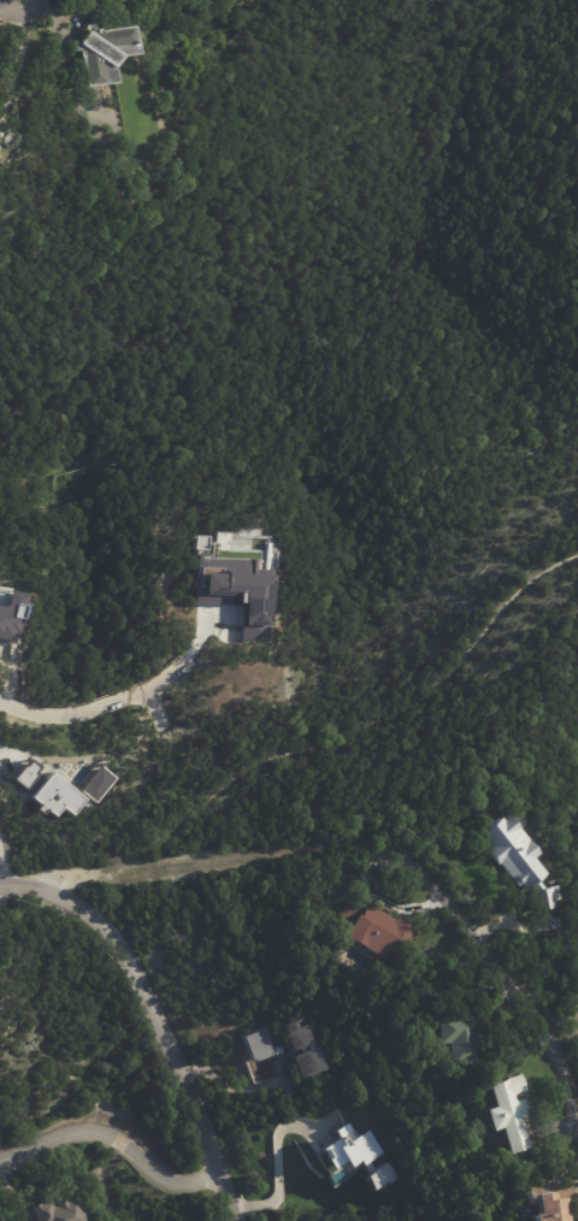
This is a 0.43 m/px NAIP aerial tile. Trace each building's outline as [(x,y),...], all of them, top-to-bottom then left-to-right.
[(96,28),(104,28),(104,29),(131,25),(135,53),(123,54),(112,66),(114,83),(89,85),(84,49),(76,52),(75,41),(82,40),(88,33),(87,25),(96,23),(96,28)] [(272,639),(244,638),(250,597),(235,598),(235,604),(197,602),(201,549),(276,551),(273,570),(281,568),(272,639)] [(12,629),(0,625),(0,609),(20,612),(19,618),(14,615),(12,629)] [(60,814),(34,796),(14,777),(30,757),(41,765),(36,774),(47,780),(53,771),(81,791),(102,765),(118,777),(98,802),(89,796),(76,816),(65,808),(60,814)] [(529,843),(538,856),(533,860),(545,874),(537,881),(543,890),(556,887),(559,901),(554,902),(555,908),(533,913),(530,893),(535,892),(531,887),(525,892),(521,886),(517,889),(499,865),(497,866),(486,853),(490,849),(479,836),(500,819),(502,822),(508,818),(529,843)] [(372,907),(391,918),(393,916),(415,930),(401,955),(387,946),(379,958),(340,934),(348,920),(337,914),(349,893),(359,899),(372,907)] [(434,1025),(434,1018),(471,1015),(474,1062),(444,1064),(443,1043),(435,1043),(434,1025)] [(307,1033),(312,1046),(314,1046),(322,1068),(295,1078),(287,1055),(296,1052),(295,1048),(287,1050),(278,1024),(297,1018),(300,1024),(303,1022),(307,1033)] [(524,1129),(529,1148),(507,1154),(500,1127),(489,1131),(483,1109),(493,1107),(486,1085),(506,1079),(505,1078),(519,1074),(524,1091),(513,1095),(514,1101),(524,1098),(529,1117),(520,1119),(524,1129)] [(395,1181),(390,1184),(389,1181),(370,1191),(362,1176),(368,1173),(364,1163),(359,1166),(356,1160),(343,1167),(341,1162),(326,1169),(317,1149),(340,1136),(337,1131),(353,1122),(359,1136),(371,1129),(383,1154),(371,1160),(377,1169),(390,1162),(399,1179),(395,1181)] [(564,1205),(566,1220),(538,1220),(536,1204),(526,1205),(524,1186),(566,1180),(567,1184),(570,1204),(564,1205)] [(73,1197),(82,1220),(35,1220),(30,1207),(48,1201),(51,1207),(54,1205),(53,1203),(63,1199),(64,1201),(73,1197)]
